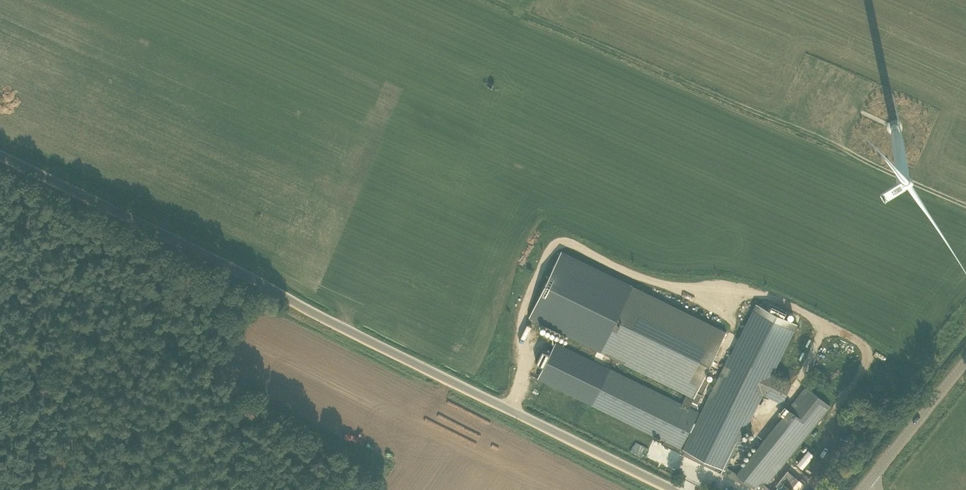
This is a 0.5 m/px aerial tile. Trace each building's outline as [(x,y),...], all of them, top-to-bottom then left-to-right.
[(889,127),(889,128),(889,129),(890,130),(891,131),(891,132),(892,132),(893,133),(894,133),(895,133),(896,133),(897,132),(898,132),(899,131),(899,130),(900,129),(900,128),(900,127),(900,126),(900,125),(899,125),(899,124),(898,123),(897,122),(896,122),(895,122),(894,122),(893,122),(892,123),(891,123),(891,124),(890,125),(889,126),(889,127)] [(766,484),(830,404),(806,385),(789,407),(737,472),(727,466),(729,460),(763,394),(782,403),(792,383),(773,374),(798,323),(776,313),(779,306),(770,302),(767,308),(756,303),(731,354),(730,353),(694,427),(695,428),(684,449),(682,447),(699,412),(690,407),(727,331),(633,285),(600,351),(687,394),(682,403),(609,368),(591,404),(665,440),(663,443),(749,486),(750,484),(758,489),(773,489),(766,484)] [(782,480),(774,489),(794,489),(782,480)]
